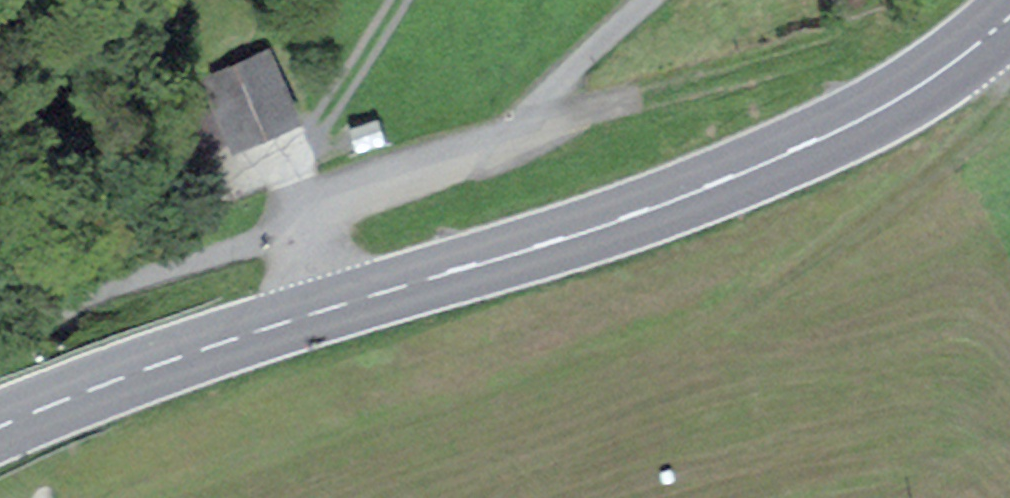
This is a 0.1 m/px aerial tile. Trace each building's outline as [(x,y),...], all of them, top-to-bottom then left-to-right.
[(205,81),(233,141),(291,114),(266,55),(205,81)]
